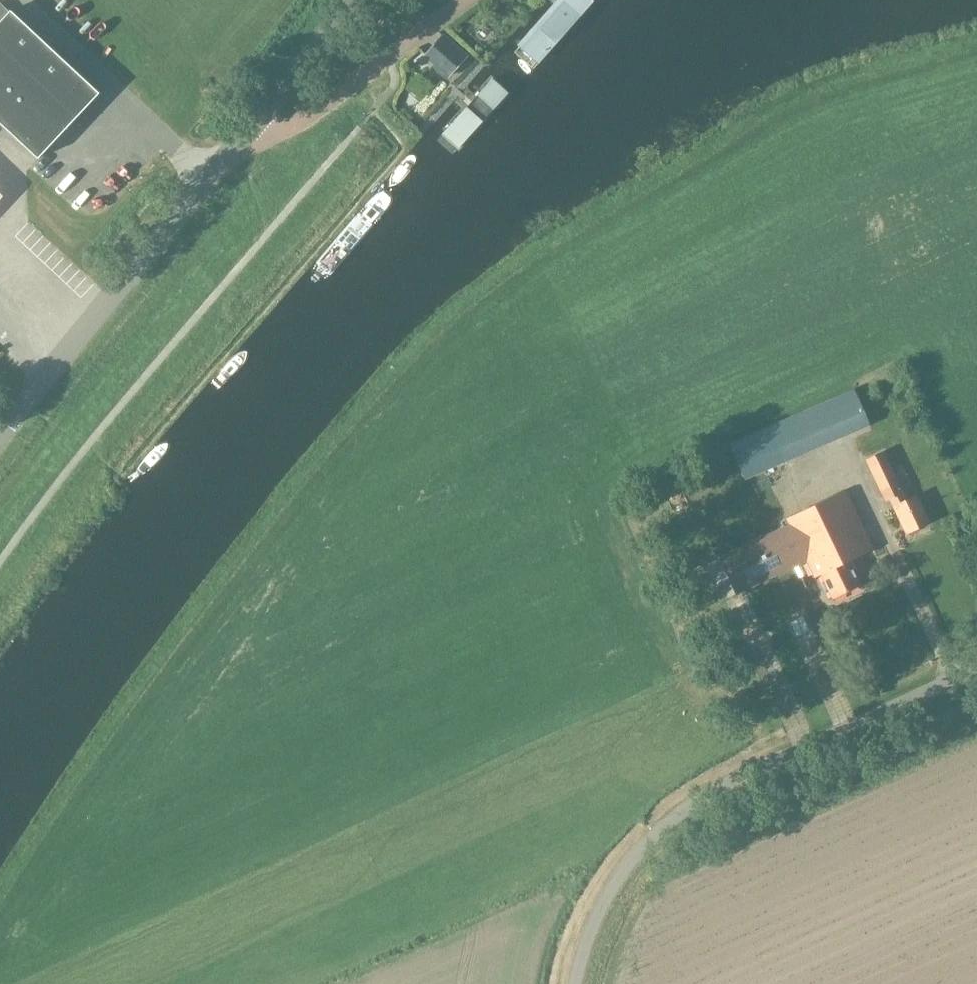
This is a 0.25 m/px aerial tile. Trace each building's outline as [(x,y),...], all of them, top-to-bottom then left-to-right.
[(591,0),(590,0),(555,0),(512,50),(533,68),(591,0)] [(7,11),(0,19),(0,126),(35,159),(96,93),(7,11)] [(448,77),(465,58),(441,36),(424,56),(448,77)] [(512,91),(490,73),(436,138),(457,156),(512,91)] [(867,426),(852,391),(729,444),(745,479),(867,426)] [(889,501),(892,507),(906,501),(900,489),(898,490),(881,456),(868,463),(885,500),(889,501)] [(831,599),(858,586),(847,562),(872,550),(844,491),(785,519),(788,525),(717,559),(734,595),(805,561),(814,578),(820,575),(831,599)] [(906,501),(892,507),(905,535),(928,523),(916,496),(906,501)] [(890,534),(899,530),(889,506),(880,511),(890,534)] [(729,609),(740,633),(754,626),(743,603),(729,609)] [(803,619),(789,624),(797,646),(811,642),(803,619)] [(759,630),(740,638),(754,670),(773,662),(759,630)]
